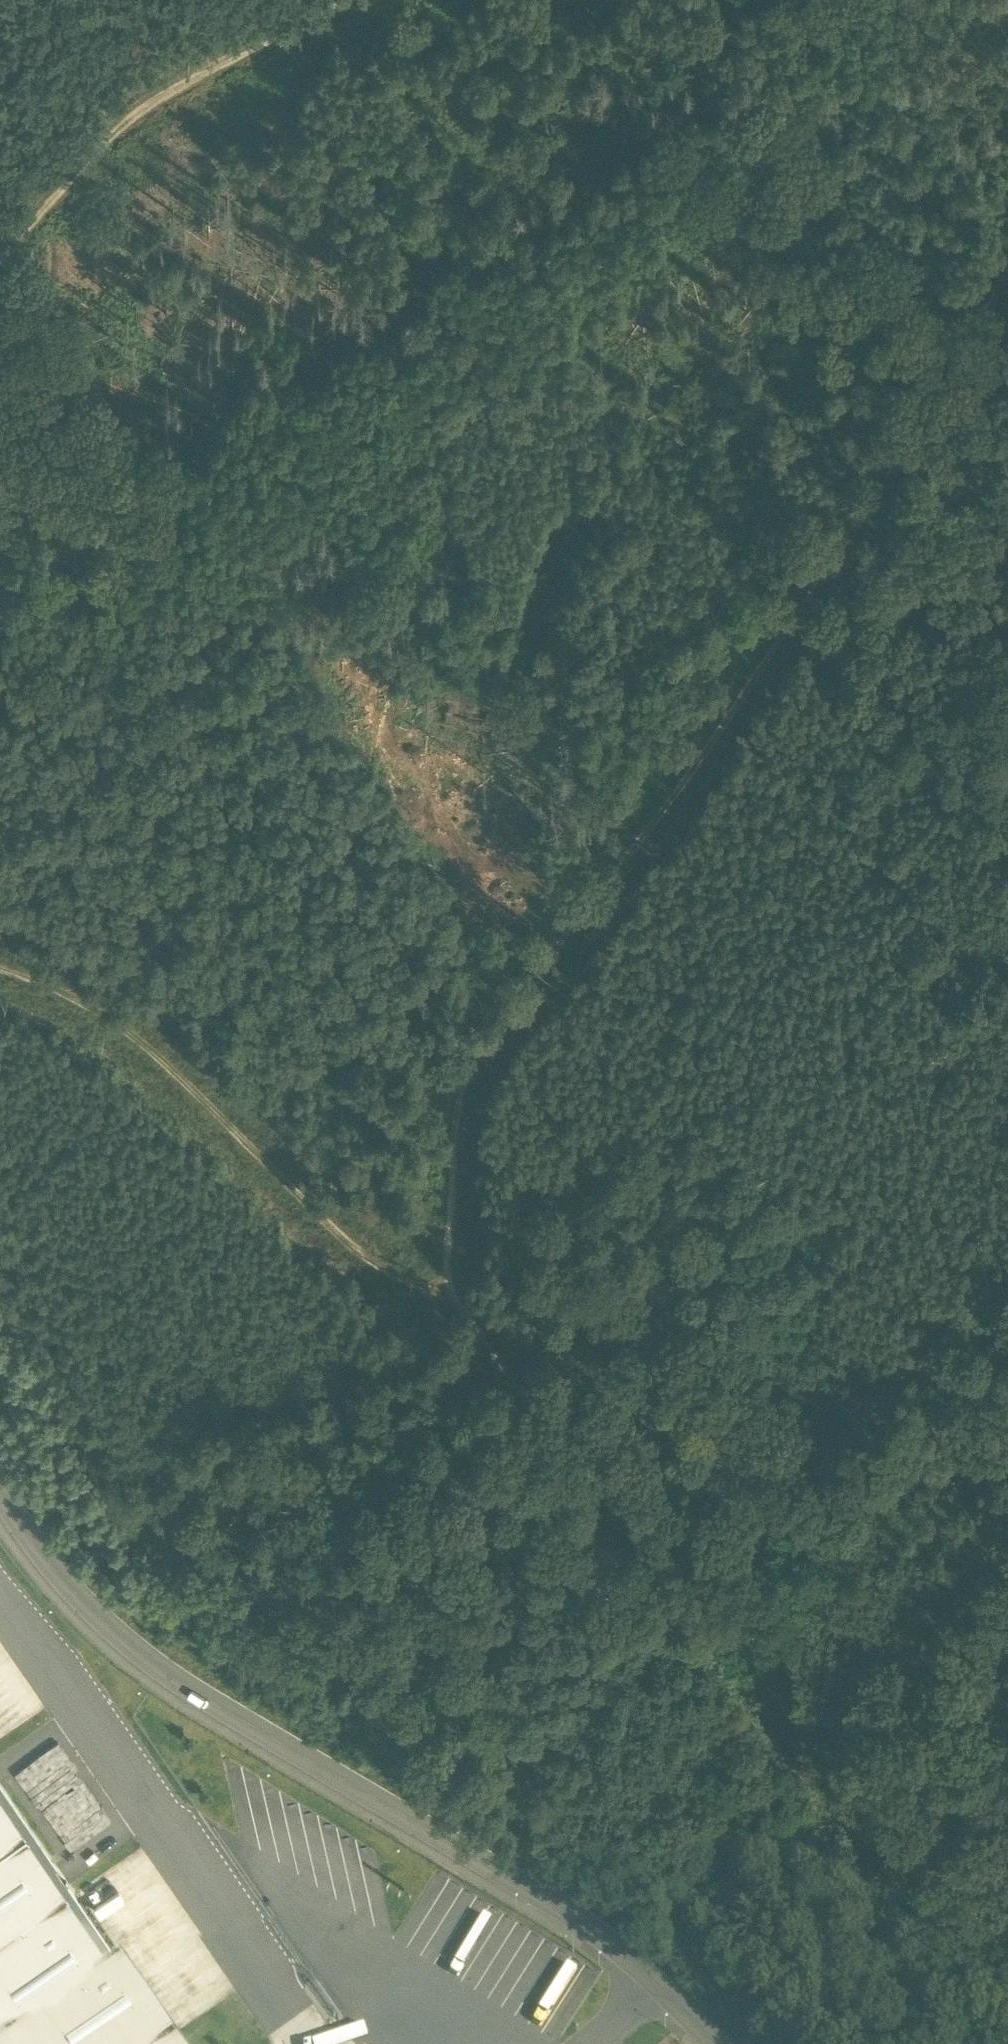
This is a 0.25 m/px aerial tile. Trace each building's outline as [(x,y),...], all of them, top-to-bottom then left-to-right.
[(0,1781),(0,2043),(181,2043),(0,1781)]
